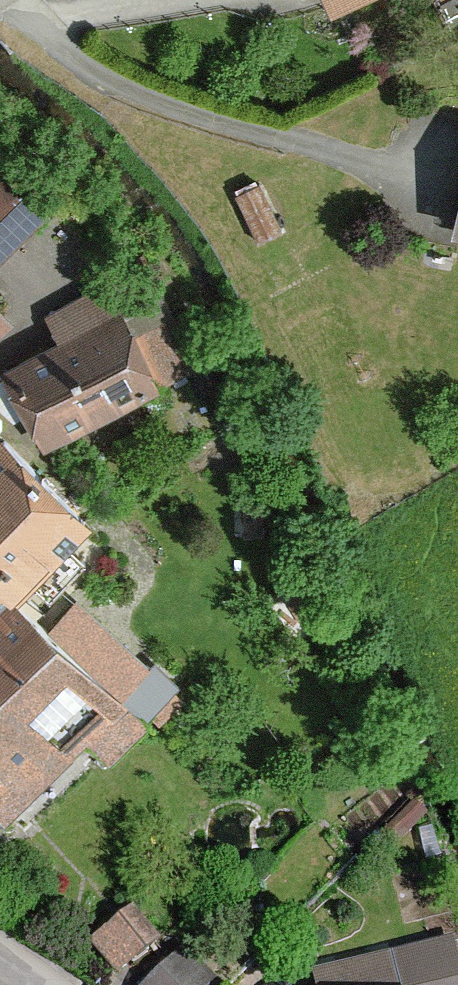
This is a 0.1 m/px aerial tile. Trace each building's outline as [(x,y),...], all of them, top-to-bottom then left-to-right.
[(0,378),(0,404),(15,418),(29,410),(46,442),(153,383),(208,361),(186,311),(133,335),(108,285),(48,320),(63,346),(9,372),(7,375),(0,378)] [(0,444),(0,592),(10,600),(12,598),(84,520),(4,440),(0,444)] [(12,598),(10,600),(0,592),(0,813),(5,818),(9,815),(2,808),(120,696),(144,718),(172,689),(147,664),(139,671),(70,609),(50,631),(12,598)] [(156,943),(132,913),(108,931),(132,961),(156,943)] [(412,952),(420,984),(457,984),(457,974),(450,942),(412,952)] [(152,984),(203,984),(209,979),(186,954),(152,984)] [(392,957),(330,971),(334,984),(399,984),(392,957)]
